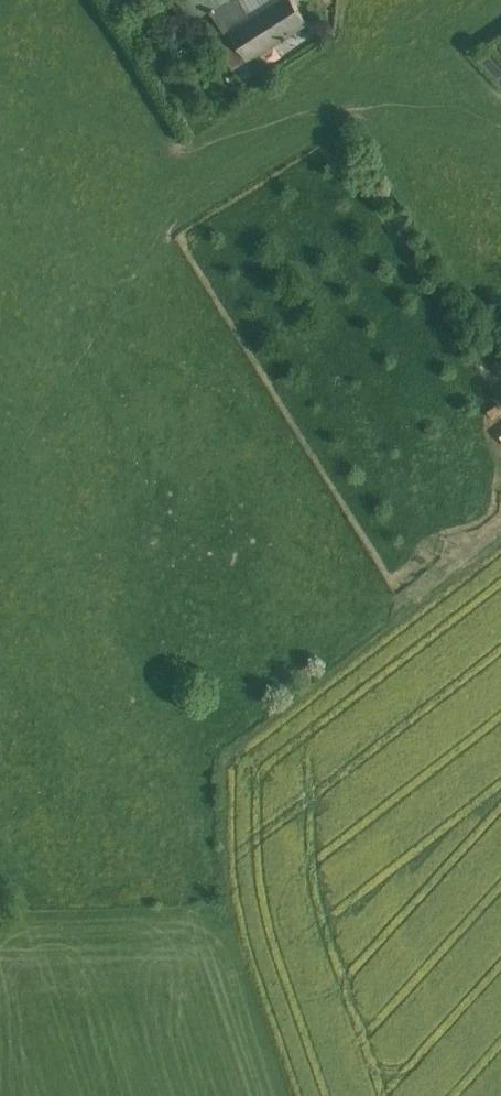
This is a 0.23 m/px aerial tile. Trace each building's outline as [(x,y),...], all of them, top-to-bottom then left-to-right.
[(192,21),(204,13),(196,0),(179,0),(192,21)] [(210,9),(225,0),(196,0),(204,13),(210,9)] [(251,15),(241,0),(225,0),(210,9),(225,33),(230,30),(252,16),(251,15)] [(230,30),(248,59),(307,22),(294,0),(273,0),(251,15),(252,16),(230,30)] [(251,15),(273,0),(241,0),(251,15)] [(230,30),(225,33),(206,45),(225,74),(248,59),(230,30)] [(500,74),(500,60),(489,49),(481,57),(500,75),(500,74)]
